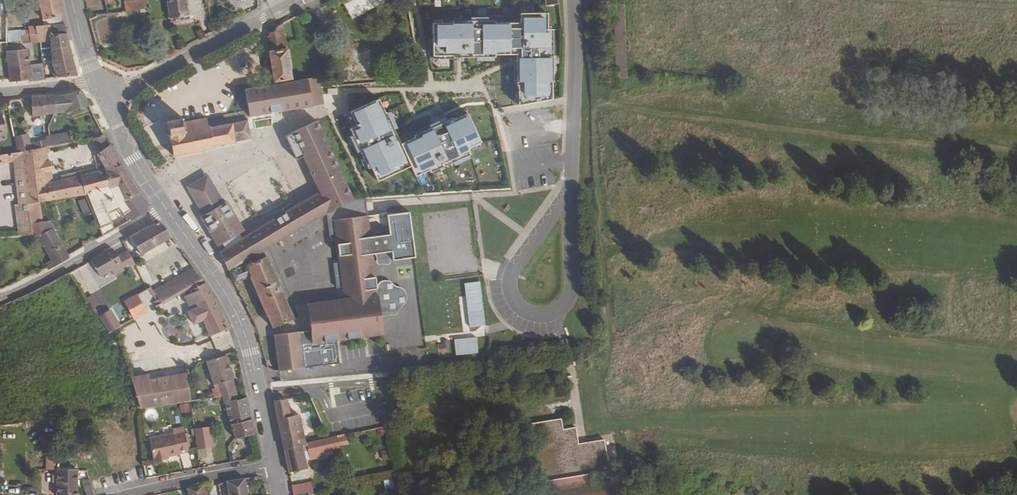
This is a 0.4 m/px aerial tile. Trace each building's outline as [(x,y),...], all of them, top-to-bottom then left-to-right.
[(63,25),(57,0),(36,0),(39,14),(42,26),(63,25)] [(145,8),(143,0),(123,0),(125,11),(145,8)] [(168,21),(183,19),(182,17),(182,15),(186,14),(184,0),(165,0),(168,21)] [(451,18),(432,18),(432,50),(452,50),(452,52),(494,52),(494,47),(515,47),(515,81),(517,81),(517,101),(550,95),(550,77),(551,77),(551,25),(546,25),(546,8),(520,8),(520,18),(494,18),(494,16),(451,16),(451,18)] [(249,116),(316,107),(309,74),(294,77),(283,23),(276,26),(267,39),(273,81),(245,86),(249,116)] [(42,26),(36,26),(37,35),(37,42),(40,41),(50,40),(51,48),(69,47),(65,33),(63,25),(42,26)] [(26,47),(5,49),(11,83),(28,80),(28,83),(45,80),(43,64),(39,64),(29,66),(26,47)] [(54,79),(76,75),(69,47),(51,48),(53,64),(55,69),(52,70),(54,79)] [(67,113),(90,104),(84,90),(64,96),(56,96),(55,115),(67,113)] [(371,162),(378,177),(411,161),(414,168),(428,161),(431,167),(470,149),(467,143),(481,137),(468,108),(454,114),(453,112),(414,131),(415,133),(401,139),(386,108),(384,109),(378,95),(349,108),(356,122),(350,125),(368,164),(371,162)] [(34,117),(55,115),(56,96),(34,98),(34,117)] [(236,138),(250,135),(247,121),(247,119),(246,119),(233,122),(232,120),(207,125),(205,115),(180,120),(180,117),(182,117),(182,114),(179,114),(179,112),(176,113),(176,115),(167,117),(167,114),(164,115),(164,118),(162,118),(163,121),(165,120),(167,130),(164,130),(165,133),(168,133),(172,153),(214,146),(214,143),(221,141),(221,143),(224,143),(224,140),(233,139),(233,141),(237,140),(236,138)] [(220,250),(228,268),(326,211),(351,196),(317,119),(292,131),(285,136),(296,157),(302,154),(306,164),(314,181),(319,192),(313,195),(220,250)] [(53,146),(72,142),(70,132),(51,136),(52,139),(53,146)] [(46,147),(53,146),(52,139),(29,143),(27,135),(14,137),(17,154),(20,153),(46,147)] [(98,154),(106,170),(122,162),(111,145),(98,154)] [(20,153),(22,167),(49,162),(46,147),(20,153)] [(155,172),(165,186),(182,170),(218,161),(215,147),(173,156),(165,163),(159,168),(155,172)] [(12,164),(17,200),(27,199),(24,175),(22,167),(20,153),(17,154),(0,156),(0,165),(12,164)] [(296,157),(300,167),(306,164),(302,154),(296,157)] [(156,164),(159,168),(165,163),(162,159),(156,164)] [(22,167),(24,175),(50,170),(49,162),(22,167)] [(121,208),(128,220),(146,210),(147,202),(122,162),(106,170),(114,186),(84,193),(101,228),(112,223),(108,214),(121,208)] [(27,199),(31,223),(42,222),(39,202),(84,193),(114,186),(106,170),(53,181),(50,170),(24,175),(27,199)] [(308,184),(313,195),(319,192),(314,181),(308,184)] [(187,193),(219,240),(242,224),(218,186),(210,191),(205,182),(187,193)] [(376,294),(371,251),(390,249),(391,258),(413,255),(408,210),(385,212),(388,232),(369,234),(367,221),(368,221),(367,209),(366,209),(365,199),(365,195),(351,196),(326,211),(328,235),(337,235),(339,259),(331,260),(334,285),(342,284),(343,296),(345,309),(346,323),(319,326),(311,326),(313,342),(333,340),(383,334),(380,317),(380,315),(379,314),(376,294)] [(9,231),(32,230),(31,223),(27,199),(17,200),(6,200),(9,231)] [(38,237),(52,230),(47,221),(42,222),(31,223),(32,230),(34,237),(38,237)] [(158,221),(129,238),(138,254),(173,235),(165,223),(158,221)] [(45,269),(47,272),(69,259),(67,255),(53,229),(52,230),(38,237),(51,260),(43,265),(45,269)] [(293,318),(263,247),(228,268),(229,270),(234,282),(250,275),(272,327),(293,318)] [(106,252),(88,262),(96,278),(105,273),(110,280),(134,264),(130,259),(125,251),(115,258),(112,254),(106,252)] [(203,278),(195,267),(169,282),(156,290),(162,301),(161,302),(162,302),(179,292),(203,278)] [(227,327),(205,281),(189,290),(190,292),(183,296),(188,305),(195,302),(197,307),(188,311),(193,323),(203,318),(211,335),(227,327)] [(468,326),(484,325),(481,281),(465,281),(468,326)] [(133,292),(121,299),(133,319),(145,312),(133,292)] [(91,293),(86,298),(93,308),(99,303),(91,293)] [(345,309),(343,296),(305,300),(308,327),(311,326),(319,326),(317,312),(345,309)] [(110,308),(98,316),(110,333),(122,325),(110,308)] [(155,331),(160,321),(155,318),(150,329),(155,331)] [(313,342),(311,326),(308,327),(271,331),(275,367),(335,360),(333,340),(313,342)] [(454,338),(455,354),(477,353),(477,337),(454,338)] [(226,395),(235,394),(224,354),(205,360),(211,380),(214,379),(216,385),(212,386),(215,397),(219,396),(226,395)] [(149,375),(131,376),(135,385),(140,407),(192,400),(188,373),(150,379),(149,375)] [(231,420),(250,417),(246,393),(235,394),(226,395),(231,420)] [(275,399),(285,447),(306,442),(304,433),(297,413),(290,414),(287,397),(275,399)] [(190,402),(180,403),(180,413),(190,413),(190,402)] [(234,436),(253,433),(250,417),(231,420),(234,436)] [(627,475),(612,477),(611,470),(613,469),(607,438),(581,441),(578,425),(565,427),(563,417),(531,421),(543,487),(492,494),(630,494),(627,475)] [(211,429),(195,430),(196,450),(212,448),(211,429)] [(309,452),(339,445),(338,434),(316,439),(306,442),(285,447),(290,469),(309,465),(305,448),(308,448),(309,452)] [(151,440),(153,463),(163,462),(163,461),(178,459),(176,437),(151,440)] [(53,481),(58,481),(58,468),(58,453),(58,442),(48,442),(46,468),(53,468),(53,481)] [(58,468),(76,468),(76,453),(58,453),(58,468)] [(76,468),(58,468),(58,481),(58,494),(76,494),(76,468)] [(243,477),(229,479),(225,480),(228,494),(247,494),(243,477)] [(392,477),(383,479),(384,487),(394,485),(392,477)] [(94,494),(90,480),(82,482),(86,494),(91,494),(94,494)] [(293,484),(295,494),(314,490),(312,480),(293,484)] [(201,485),(187,488),(188,494),(203,494),(201,485)]
